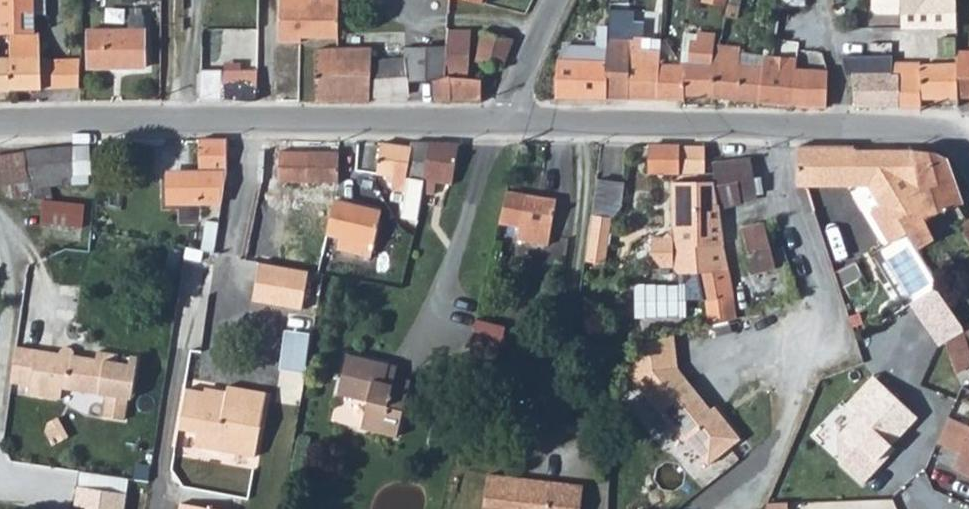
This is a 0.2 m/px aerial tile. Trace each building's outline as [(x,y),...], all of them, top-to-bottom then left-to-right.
[(17,79),(48,79),(46,49),(43,22),(36,22),(36,20),(35,0),(0,0),(0,13),(1,23),(14,23),(13,39),(17,79)] [(283,27),(306,27),(306,23),(345,24),(346,0),(284,0),(283,27)] [(612,27),(633,28),(634,0),(613,0),(612,27)] [(728,8),(740,8),(741,0),(729,0),(728,8)] [(870,8),(875,12),(904,12),(906,26),(960,25),(960,0),(870,0),(870,8)] [(147,57),(148,4),(132,4),(131,19),(94,18),(93,55),(147,57)] [(452,19),(451,36),(451,67),(462,68),(471,68),(472,21),(452,19)] [(515,28),(484,21),(479,50),(505,54),(506,52),(515,28)] [(719,86),(725,30),(726,23),(714,22),(713,30),(696,28),(694,50),(689,51),(689,53),(688,84),(719,86)] [(17,79),(13,39),(1,38),(0,27),(0,78),(17,79)] [(609,85),(632,86),(633,51),(633,28),(612,27),(611,52),(609,85)] [(762,91),(766,54),(743,51),(745,33),(725,30),(719,86),(762,91)] [(321,35),(320,52),(319,88),(373,90),(373,83),(375,44),(375,33),(321,35)] [(451,36),(411,35),(411,45),(410,70),(428,71),(438,72),(437,66),(451,67),(451,36)] [(801,46),(791,45),(774,43),(767,42),(766,54),(762,91),(807,94),(809,76),(793,74),(794,60),(798,60),(799,57),(801,46)] [(961,42),(961,52),(960,85),(968,85),(968,42),(961,42)] [(375,44),(373,83),(391,81),(392,44),(375,44)] [(392,44),(391,81),(410,78),(410,70),(411,45),(392,44)] [(866,92),(883,93),(883,63),(872,63),(871,45),(844,44),(850,64),(856,64),(857,92),(866,92)] [(80,50),(46,49),(48,79),(80,79),(80,50)] [(960,85),(961,52),(924,50),(924,65),(925,85),(960,86),(960,85)] [(580,85),(609,85),(611,52),(561,51),(559,85),(580,85)] [(641,86),(664,87),(665,52),(633,51),(632,86),(641,86)] [(688,87),(688,84),(689,53),(665,52),(664,87),(667,87),(688,87)] [(204,53),(203,76),(203,87),(226,87),(226,54),(204,53)] [(226,54),(226,87),(243,87),(243,54),(226,54)] [(243,54),(243,87),(261,87),(261,55),(243,54)] [(830,61),(799,57),(798,60),(794,60),(793,74),(809,76),(807,94),(817,95),(828,95),(830,61)] [(883,93),(902,93),(902,64),(896,64),(883,63),(883,93)] [(902,93),(925,94),(925,85),(924,65),(902,64),(902,93)] [(462,68),(451,67),(437,66),(438,72),(438,82),(438,87),(485,84),(485,68),(471,68),(462,68)] [(203,157),(231,156),(231,126),(202,126),(203,157)] [(411,165),(427,166),(432,129),(415,130),(414,135),(408,164),(411,165)] [(427,166),(425,180),(436,182),(439,168),(455,170),(462,129),(432,129),(427,166)] [(409,177),(411,165),(408,164),(414,135),(394,132),(385,131),(380,160),(397,163),(395,175),(409,177)] [(678,133),(668,133),(647,133),(647,159),(678,159),(678,133)] [(706,159),(707,133),(678,133),(678,159),(706,159)] [(799,133),(798,165),(798,172),(802,173),(872,175),(884,193),(874,199),(892,230),(911,219),(902,205),(913,201),(912,182),(924,179),(915,138),(895,137),(857,139),(853,133),(799,133)] [(37,170),(38,176),(63,173),(68,180),(73,179),(77,175),(77,167),(77,135),(32,141),(37,170)] [(77,135),(77,167),(92,168),(92,136),(77,135)] [(965,190),(949,144),(938,138),(915,138),(924,179),(912,182),(913,201),(902,205),(911,219),(917,230),(933,223),(925,206),(965,190)] [(281,172),(342,172),(342,140),(306,140),(282,141),(281,172)] [(37,170),(32,141),(6,144),(0,145),(0,175),(37,170)] [(712,150),(715,165),(719,188),(720,192),(743,188),(743,187),(739,167),(756,165),(752,144),(732,147),(712,150)] [(227,190),(231,156),(203,157),(172,157),(172,191),(227,190)] [(665,172),(667,194),(674,195),(688,192),(719,188),(715,165),(665,172)] [(739,167),(743,187),(759,184),(756,165),(739,167)] [(510,179),(500,223),(554,232),(561,188),(510,179)] [(52,213),(85,217),(88,191),(46,187),(42,214),(52,213)] [(692,215),(722,211),(721,207),(720,192),(719,188),(688,192),(692,215)] [(338,189),(332,223),(360,229),(357,243),(377,247),(385,199),(338,189)] [(695,236),(724,233),(722,211),(692,215),(688,192),(674,195),(677,223),(675,233),(677,238),(695,236)] [(666,257),(677,256),(677,238),(675,233),(677,223),(674,195),(667,194),(670,221),(661,229),(652,229),(652,246),(666,257)] [(595,203),(588,249),(610,252),(617,206),(595,203)] [(778,244),(767,206),(743,214),(753,252),(778,244)] [(961,210),(968,225),(968,206),(961,210)] [(83,230),(85,217),(52,213),(42,214),(40,225),(83,230)] [(699,263),(729,258),(724,233),(695,236),(677,238),(677,256),(686,264),(699,263)] [(308,296),(315,258),(267,249),(260,287),(308,296)] [(701,282),(733,278),(729,258),(699,263),(701,282)] [(703,290),(734,285),(733,278),(701,282),(703,290)] [(707,314),(738,305),(734,285),(703,290),(707,314)] [(479,308),(470,342),(492,347),(490,354),(499,356),(509,314),(479,308)] [(968,349),(968,330),(966,324),(947,333),(958,353),(968,349)] [(680,353),(672,326),(641,336),(640,346),(629,358),(646,379),(680,353)] [(395,362),(398,352),(353,340),(343,381),(374,388),(366,415),(402,424),(416,368),(401,364),(395,362)] [(56,350),(29,346),(25,391),(58,395),(59,383),(106,389),(104,411),(128,414),(130,389),(133,389),(137,352),(95,346),(94,354),(71,351),(68,342),(63,341),(56,350)] [(404,353),(398,352),(395,362),(401,364),(404,353)] [(689,365),(680,353),(646,379),(656,392),(689,365)] [(715,397),(689,365),(656,392),(681,424),(690,426),(710,452),(744,425),(726,401),(721,405),(715,397)] [(251,398),(255,376),(232,373),(231,383),(192,376),(186,417),(203,421),(224,424),(222,438),(261,445),(269,401),(251,398)] [(272,379),(255,376),(251,398),(269,401),(272,379)] [(873,376),(848,404),(858,415),(839,433),(840,464),(864,486),(898,449),(894,445),(919,419),(873,376)] [(719,395),(715,397),(721,405),(726,401),(719,395)] [(224,424),(203,421),(200,435),(222,438),(224,424)] [(968,461),(968,435),(960,458),(968,461)] [(583,464),(489,445),(480,489),(574,508),(583,464)] [(80,474),(75,508),(82,508),(124,508),(129,482),(80,474)] [(776,489),(777,508),(797,508),(796,489),(776,489)]
